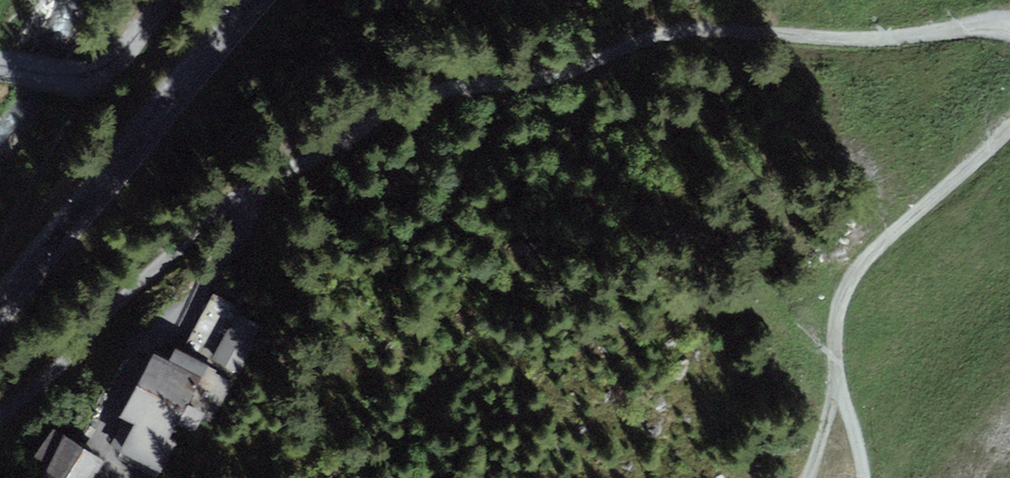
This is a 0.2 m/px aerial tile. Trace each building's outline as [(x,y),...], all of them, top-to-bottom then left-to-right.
[(185,349),(239,376),(267,321),(213,294),(185,349)] [(54,434),(39,459),(51,467),(44,477),(90,477),(100,462),(54,434)]
